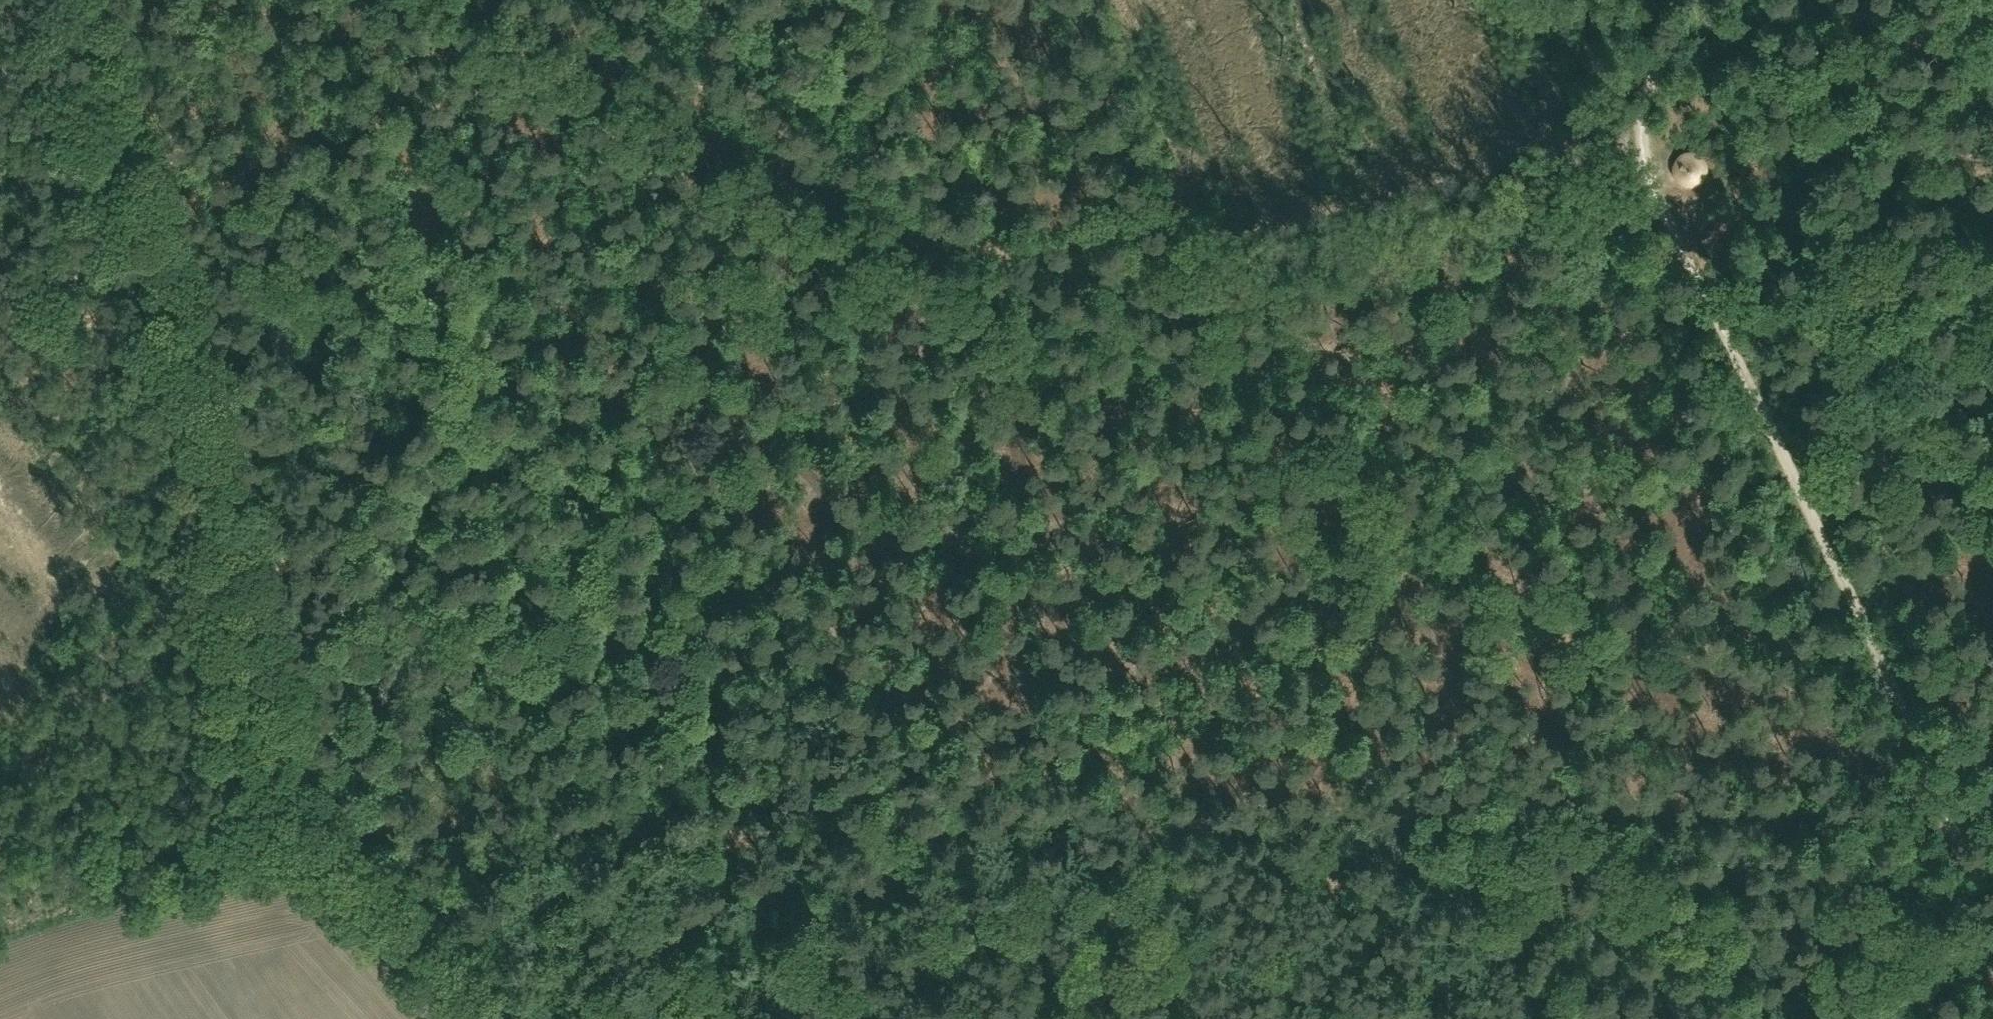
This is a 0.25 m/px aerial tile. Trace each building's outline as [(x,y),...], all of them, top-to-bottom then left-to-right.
[(1704,177),(1706,167),(1699,155),(1692,153),(1684,154),(1676,162),(1674,172),(1679,180),(1686,185),(1689,185),(1697,184),(1704,177)]
